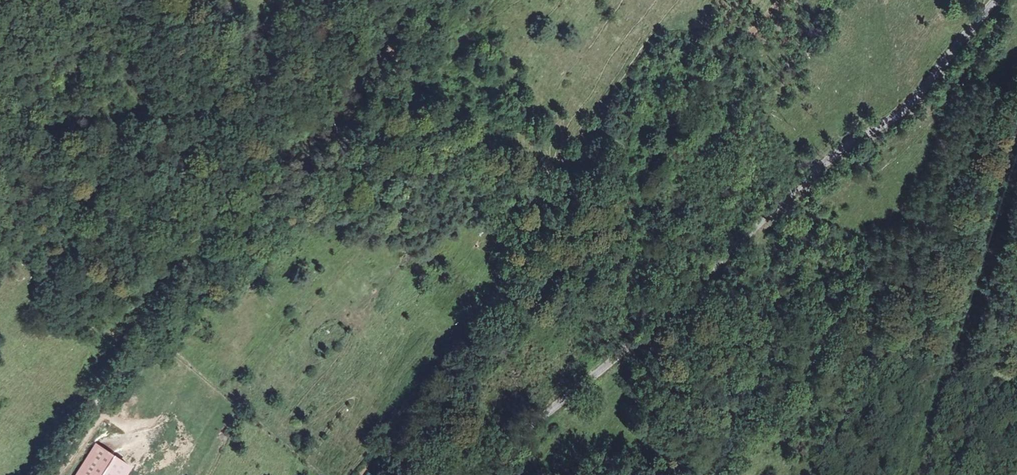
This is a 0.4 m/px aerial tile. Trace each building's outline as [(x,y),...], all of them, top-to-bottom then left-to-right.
[(73,474),(119,474),(131,457),(99,436),(73,474)]
